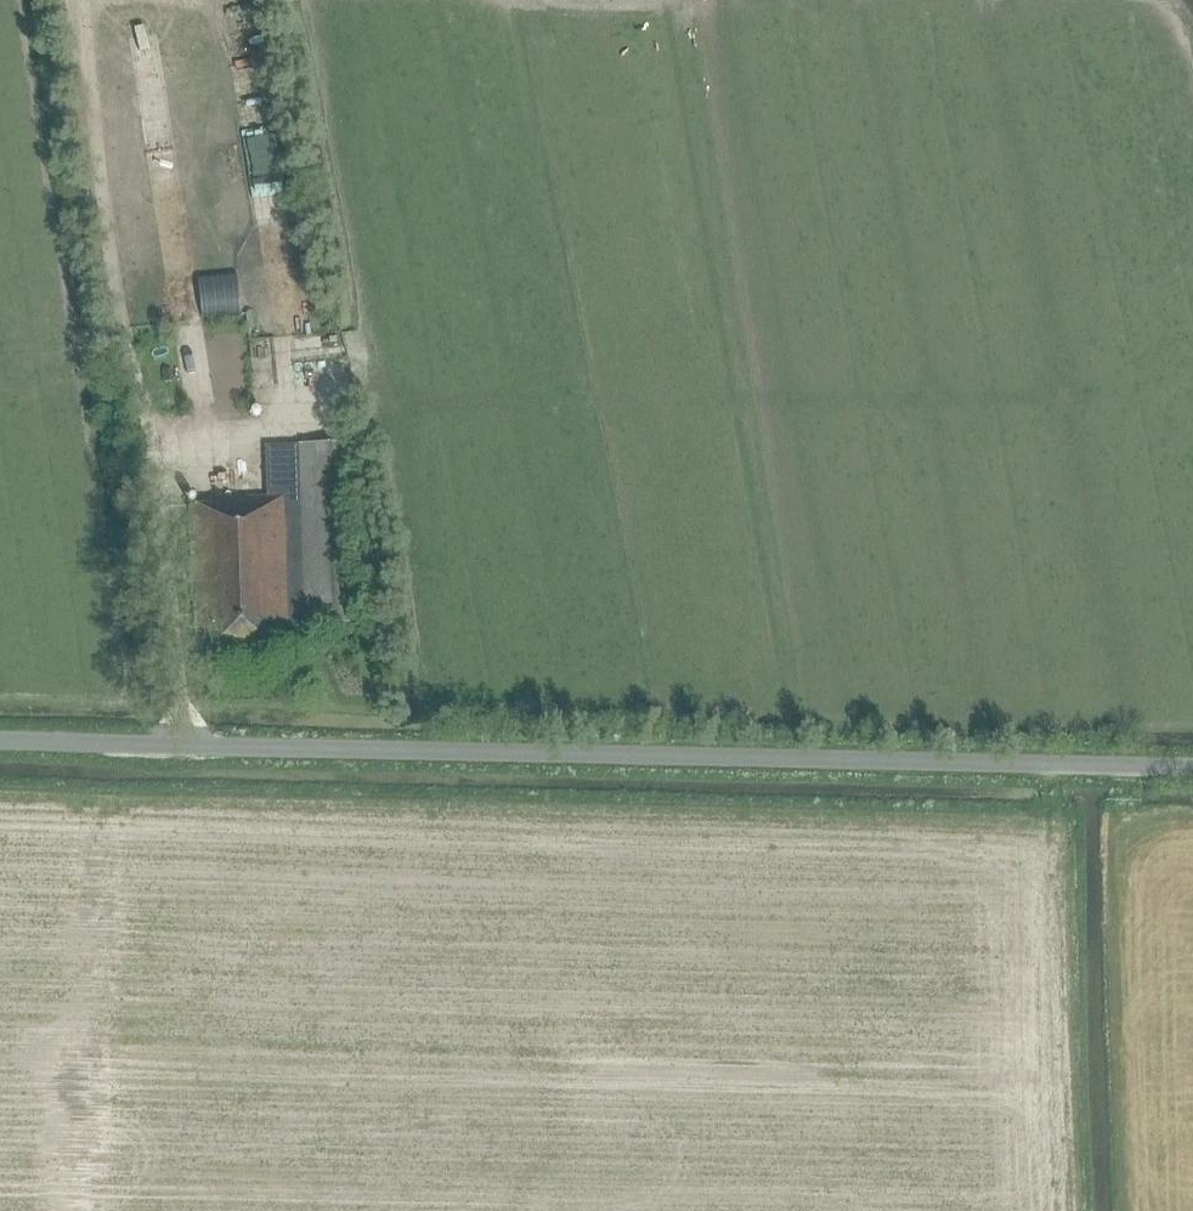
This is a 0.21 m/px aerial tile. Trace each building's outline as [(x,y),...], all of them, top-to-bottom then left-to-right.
[(285,625),(355,623),(349,442),(265,446),(267,497),(216,499),(216,504),(190,505),(192,602),(195,602),(196,658),(286,655),(285,625)]
